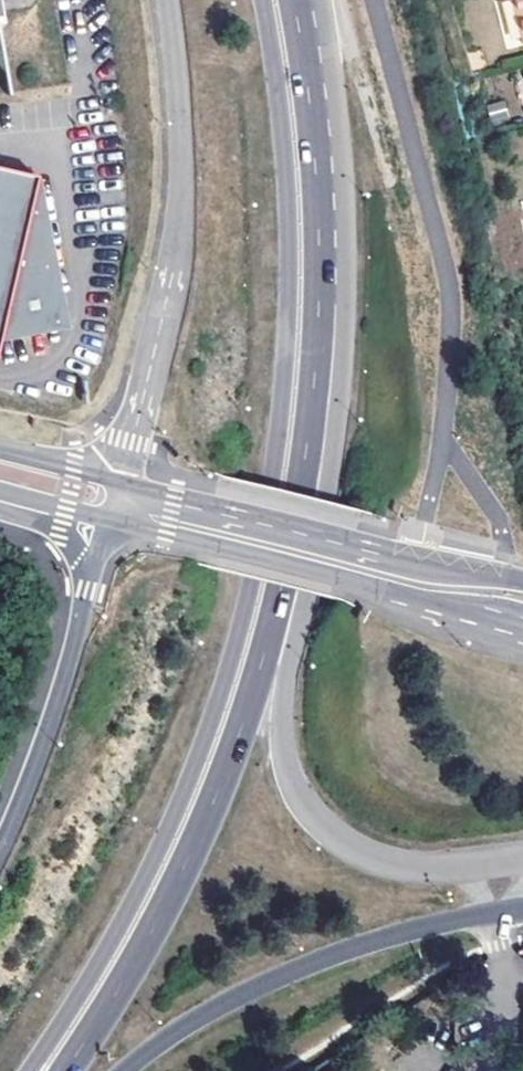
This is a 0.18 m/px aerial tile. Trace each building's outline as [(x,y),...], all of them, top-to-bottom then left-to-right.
[(522,34),(522,0),(515,0),(522,34)] [(488,105),(491,122),(508,119),(505,101),(488,105)] [(45,340),(44,330),(63,328),(46,206),(40,205),(45,187),(0,173),(0,344),(45,340)] [(63,328),(44,330),(45,340),(64,338),(63,328)]
